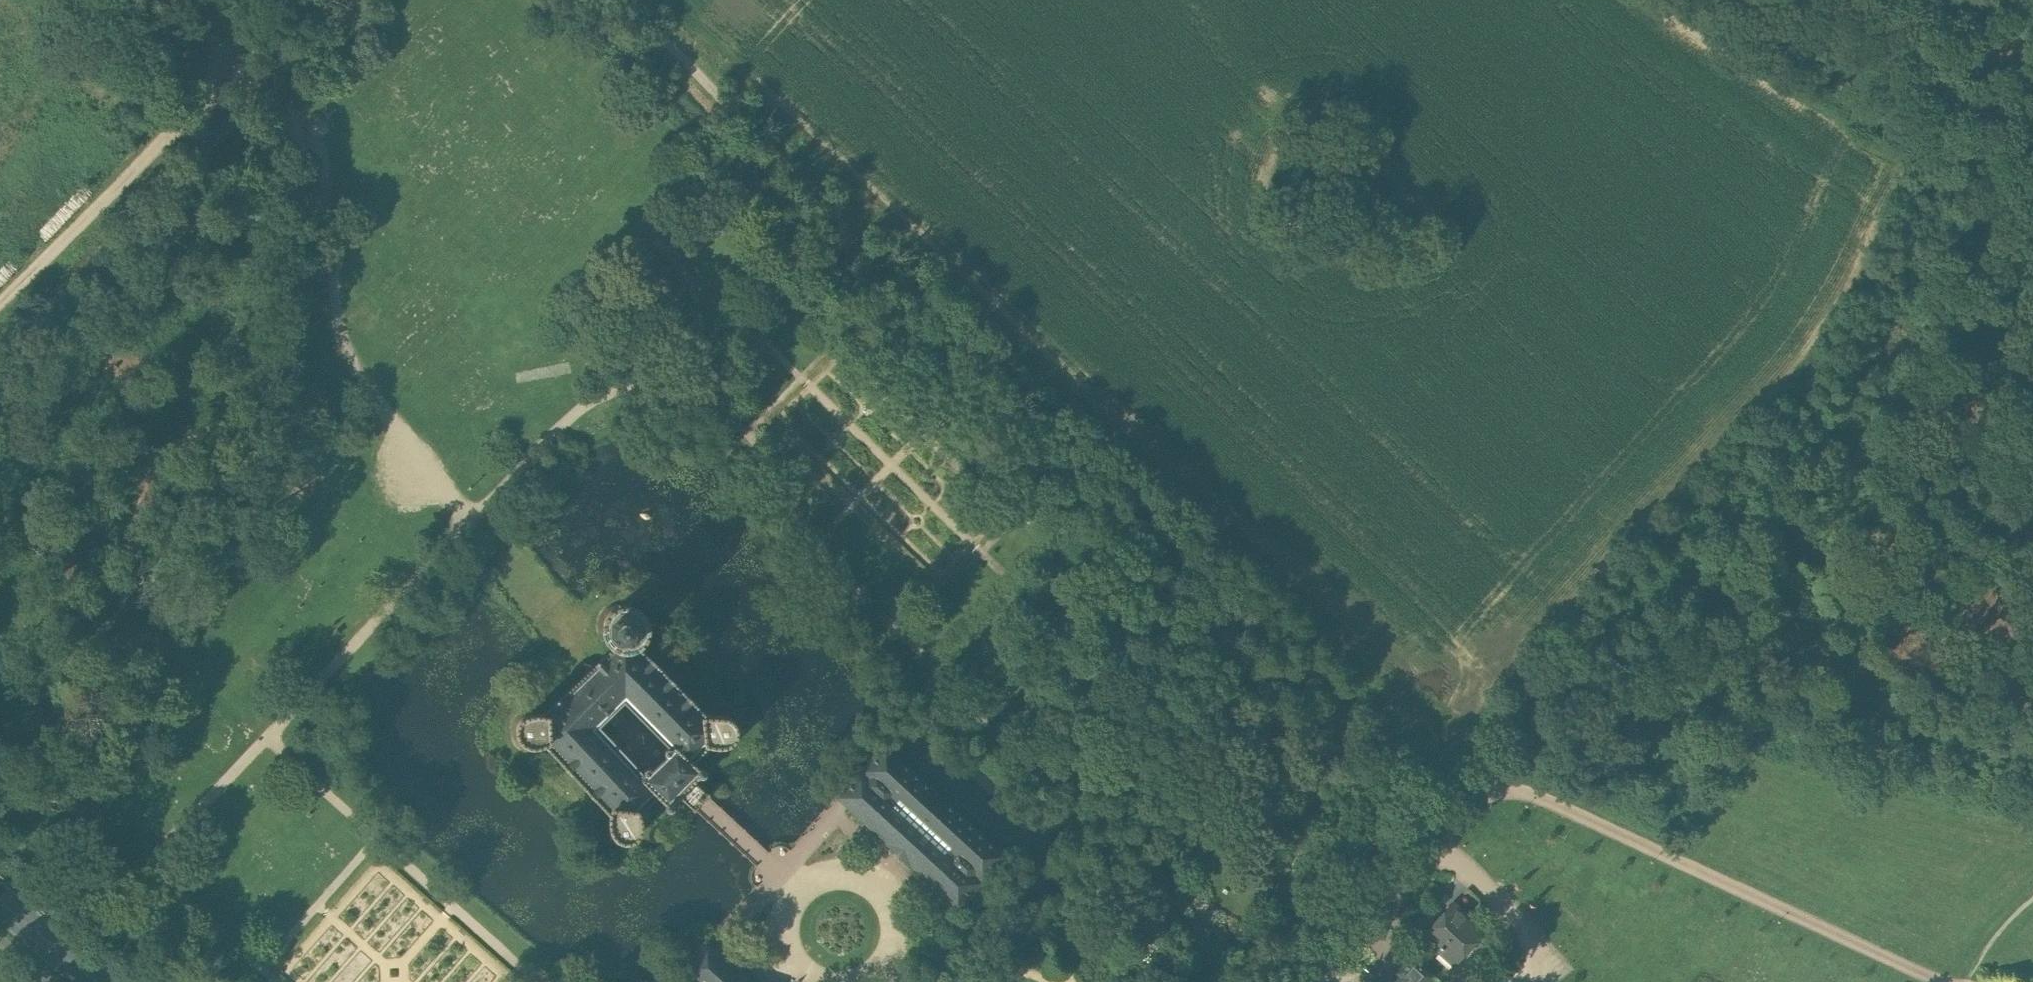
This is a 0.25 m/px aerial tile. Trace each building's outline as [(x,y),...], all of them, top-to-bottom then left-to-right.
[(705,769),(703,767),(700,767),(699,768),(692,762),(697,756),(698,756),(707,746),(724,746),(729,745),(732,742),(736,738),(737,733),(737,727),(736,723),(734,720),(731,718),(726,715),(723,715),(705,714),(639,648),(643,645),(649,639),(651,634),(652,629),(652,621),(650,616),(648,611),(643,606),(638,602),(634,600),(629,599),(625,599),(621,600),(616,601),(612,603),(608,606),(605,610),(603,614),(600,622),(599,628),(600,633),(603,639),(608,644),(613,648),(548,711),(540,709),(534,709),(525,712),(520,715),(516,720),(514,724),(514,727),(514,734),(517,740),(519,743),(523,747),(526,749),(530,750),(536,750),(548,746),(610,812),(610,824),(611,828),(612,832),(615,835),(618,838),(622,840),(626,840),(630,840),(633,839),(636,837),(639,834),(641,830),(642,825),(642,821),(640,813),(659,794),(668,802),(667,803),(667,806),(669,807),(671,807),(673,805),(673,803),(672,802),(678,795),(681,798),(681,797),(683,798),(697,784),(695,782),(696,782),(693,779),(699,773),(700,774),(703,774),(705,772),(705,769)] [(1006,855),(908,765),(885,744),(836,797),(883,840),(884,841),(909,865),(911,866),(913,867),(958,908),(1006,855)] [(1454,963),(1472,944),(1483,932),(1452,904),(1424,935),(1454,963)] [(1405,931),(1406,932),(1418,943),(1424,936),(1423,935),(1435,921),(1424,911),(1405,931)] [(705,940),(678,970),(677,971),(675,974),(668,981),(753,981),(705,940)] [(1432,975),(1410,955),(1396,972),(1400,976),(1397,979),(1394,981),(1426,981),(1432,975)]
